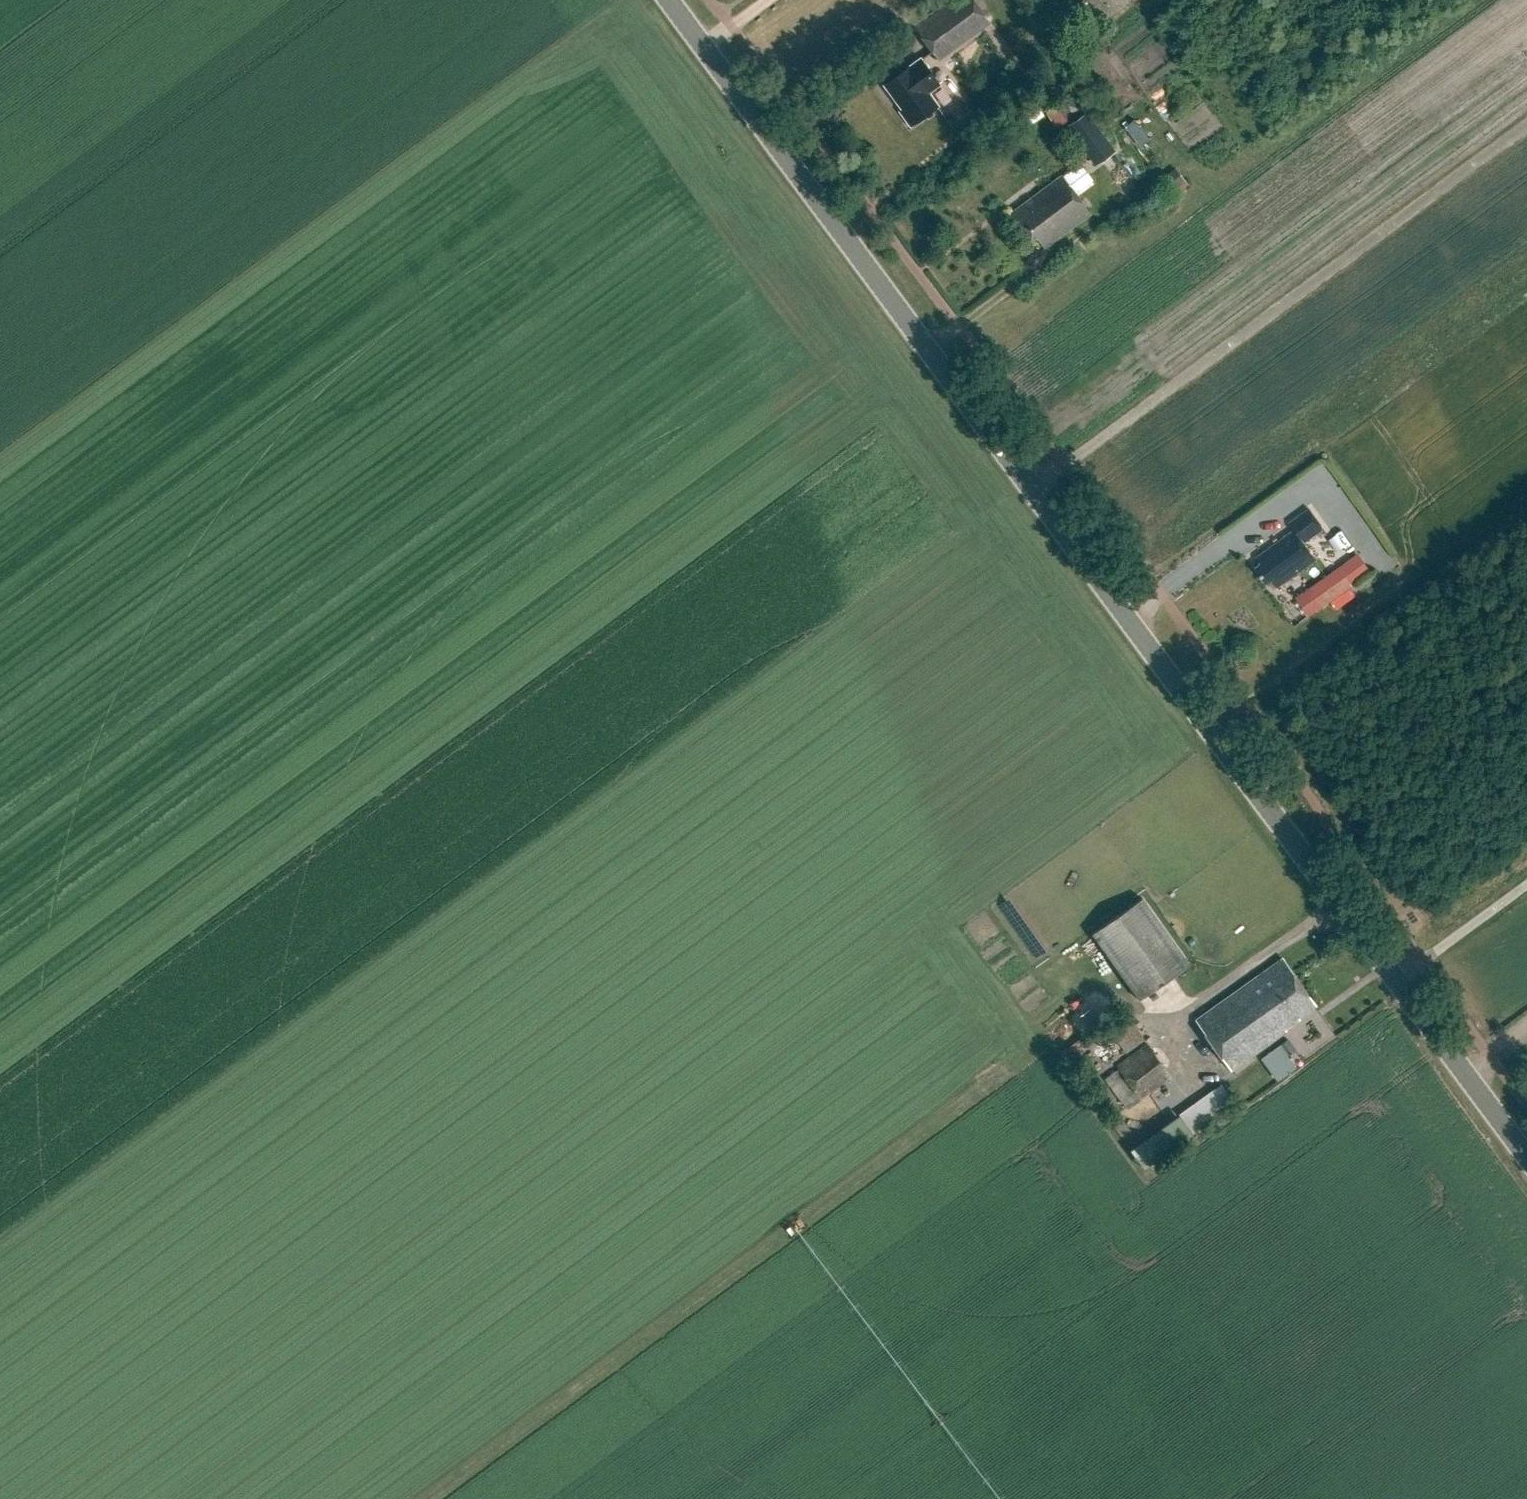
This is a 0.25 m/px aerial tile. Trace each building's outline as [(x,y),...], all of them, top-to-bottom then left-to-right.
[(915,27),(938,59),(991,23),(974,0),(952,0),(915,27)] [(922,60),(908,70),(885,86),(902,109),(900,111),(910,125),(935,107),(924,92),(938,82),(922,60)] [(1067,121),(1055,104),(1045,112),(1056,129),(1067,121)] [(1025,130),(1046,115),(1039,105),(1018,120),(1025,130)] [(1116,152),(1088,112),(1067,126),(1096,167),(1116,152)] [(1140,146),(1149,139),(1134,120),(1125,127),(1140,146)] [(1082,163),(1066,174),(1080,193),(1096,182),(1082,163)] [(1178,193),(1188,185),(1176,168),(1166,176),(1178,193)] [(1064,174),(1010,215),(1031,242),(1036,238),(1043,248),(1091,213),(1064,174)] [(1255,567),(1266,583),(1271,579),(1277,587),(1317,559),(1305,542),(1324,528),(1310,508),(1290,523),(1295,529),(1256,558),(1260,563),(1255,567)] [(1357,583),(1345,565),(1308,589),(1321,607),(1357,583)] [(1092,935),(1139,1001),(1190,965),(1143,899),(1092,935)] [(1196,1020),(1232,1071),(1287,1032),(1285,1028),(1299,1019),(1298,1017),(1315,1005),(1282,959),(1196,1020)] [(1069,1059),(1088,1045),(1082,1037),(1063,1051),(1069,1059)] [(1298,1050),(1290,1037),(1278,1045),(1286,1057),(1298,1050)] [(1171,1077),(1144,1044),(1116,1067),(1118,1070),(1105,1079),(1128,1111),(1142,1100),(1171,1077)] [(1220,1114),(1235,1103),(1220,1084),(1206,1095),(1220,1114)]
